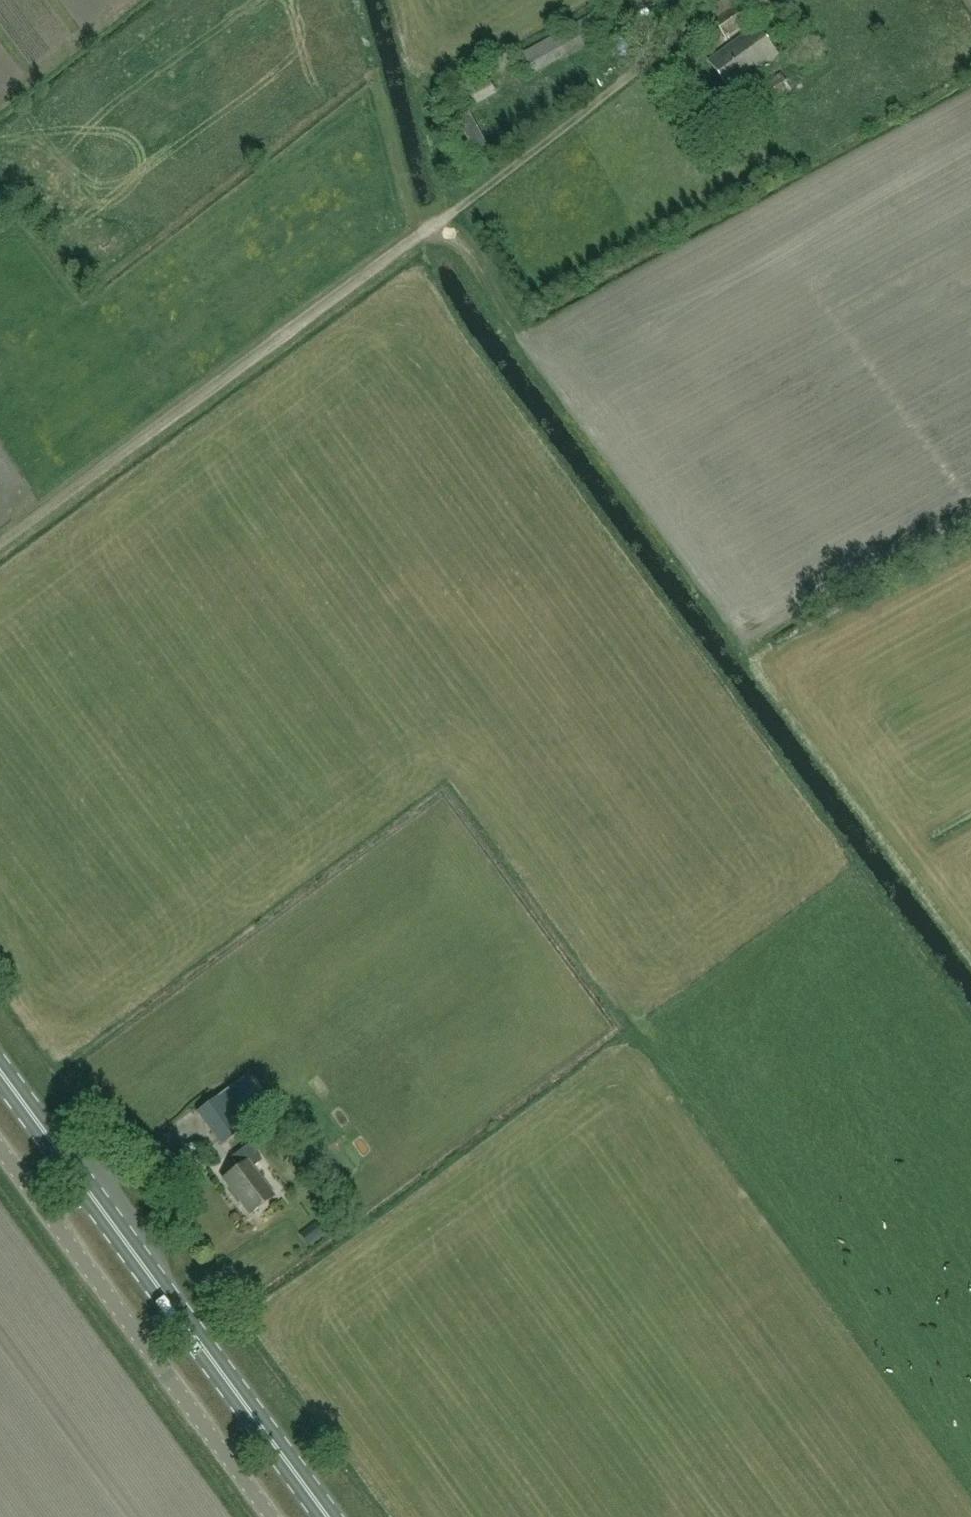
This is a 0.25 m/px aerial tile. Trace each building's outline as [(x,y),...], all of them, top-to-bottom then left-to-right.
[(772,6),(768,0),(745,0),(757,17),(772,6)] [(726,39),(752,22),(739,4),(713,20),(726,39)] [(531,75),(612,31),(601,11),(520,55),(531,75)] [(730,90),(779,55),(757,25),(708,60),(730,90)] [(770,102),(792,89),(780,72),(759,85),(770,102)] [(476,105),(497,94),(487,74),(466,86),(476,105)] [(241,1132),(216,1097),(197,1111),(222,1146),(241,1132)] [(249,1215),(273,1197),(252,1167),(261,1160),(250,1144),(230,1158),(238,1168),(223,1178),(249,1215)] [(315,1245),(328,1235),(320,1224),(306,1234),(315,1245)]
